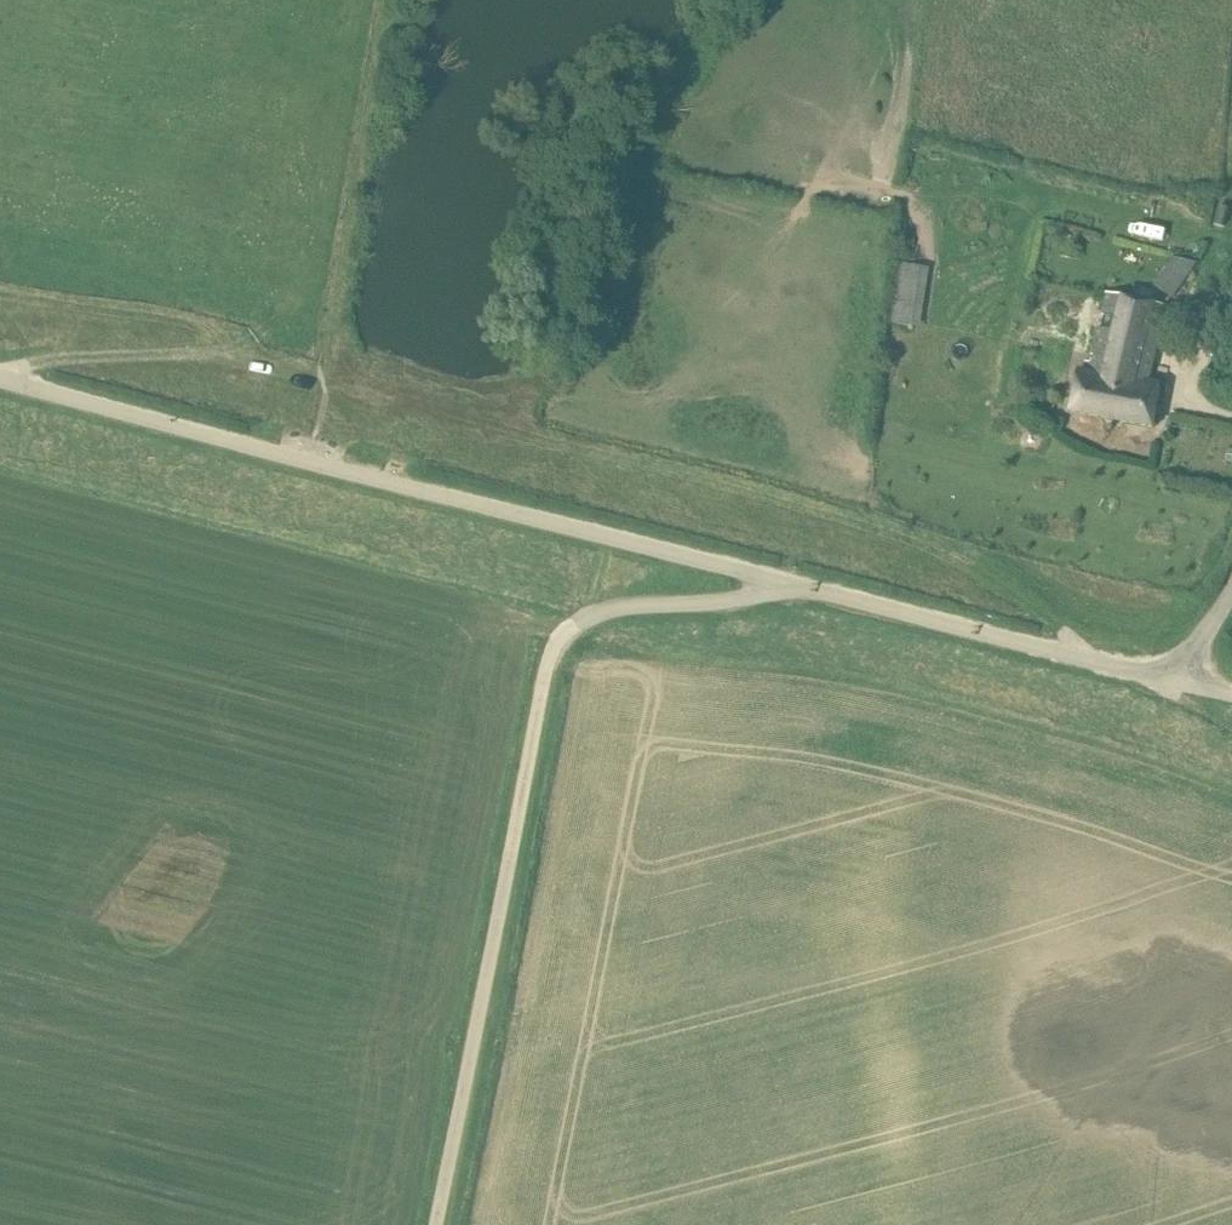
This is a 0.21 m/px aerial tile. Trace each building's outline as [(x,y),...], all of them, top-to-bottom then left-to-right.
[(1171,254),(1165,279),(1190,285),(1196,260),(1171,254)] [(920,328),(929,269),(899,263),(889,323),(920,328)] [(1086,362),(1084,371),(1080,370),(1071,411),(1138,426),(1152,426),(1161,383),(1150,379),(1165,307),(1106,294),(1091,363),(1086,362)]
